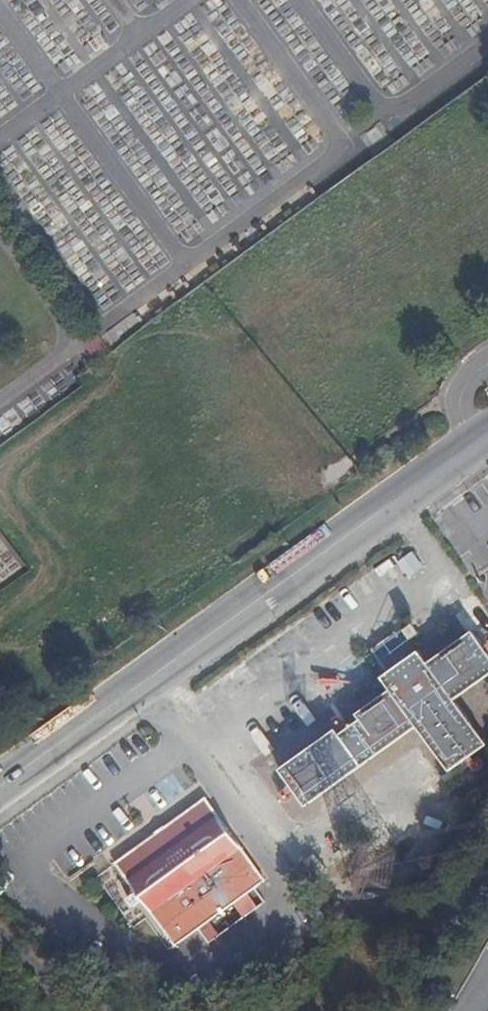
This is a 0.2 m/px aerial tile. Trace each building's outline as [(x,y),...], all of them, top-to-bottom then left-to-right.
[(383,679),(389,688),(278,768),(289,782),(294,789),(306,805),(416,727),(448,769),(487,742),(455,699),(487,674),(487,654),(485,649),(481,644),(471,629),(428,661),(421,652),(383,679)] [(366,656),(383,679),(421,652),(403,629),(366,656)] [(294,789),(289,782),(284,786),(281,786),(278,788),(277,793),(280,796),(282,796),(294,789)] [(135,891),(141,900),(173,944),(262,879),(203,798),(114,863),(135,891)] [(132,906),(141,900),(135,891),(126,898),(132,906)]
